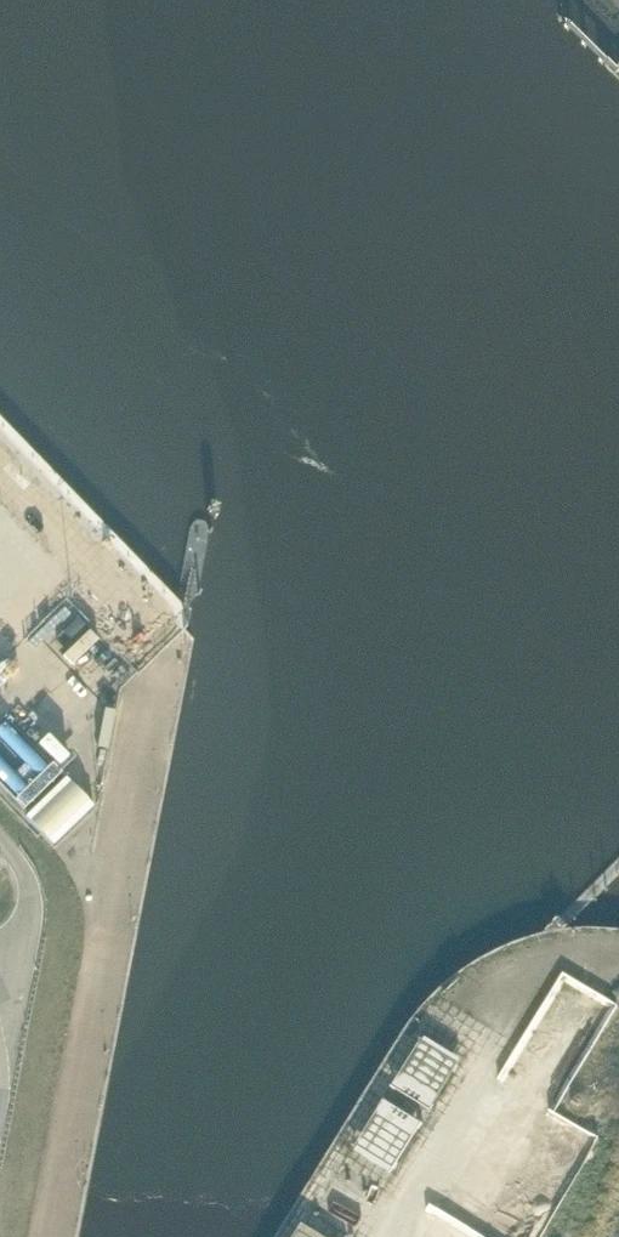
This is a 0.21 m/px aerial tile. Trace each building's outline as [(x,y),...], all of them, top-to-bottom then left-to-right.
[(119,689),(146,669),(137,657),(110,677),(119,689)] [(53,845),(94,806),(67,778),(26,817),(53,845)] [(454,1105),(482,1054),(446,1034),(418,1084),(454,1105)] [(407,1098),(371,1160),(409,1182),(445,1120),(407,1098)] [(315,1236),(355,1236),(321,1222),(315,1236)]
